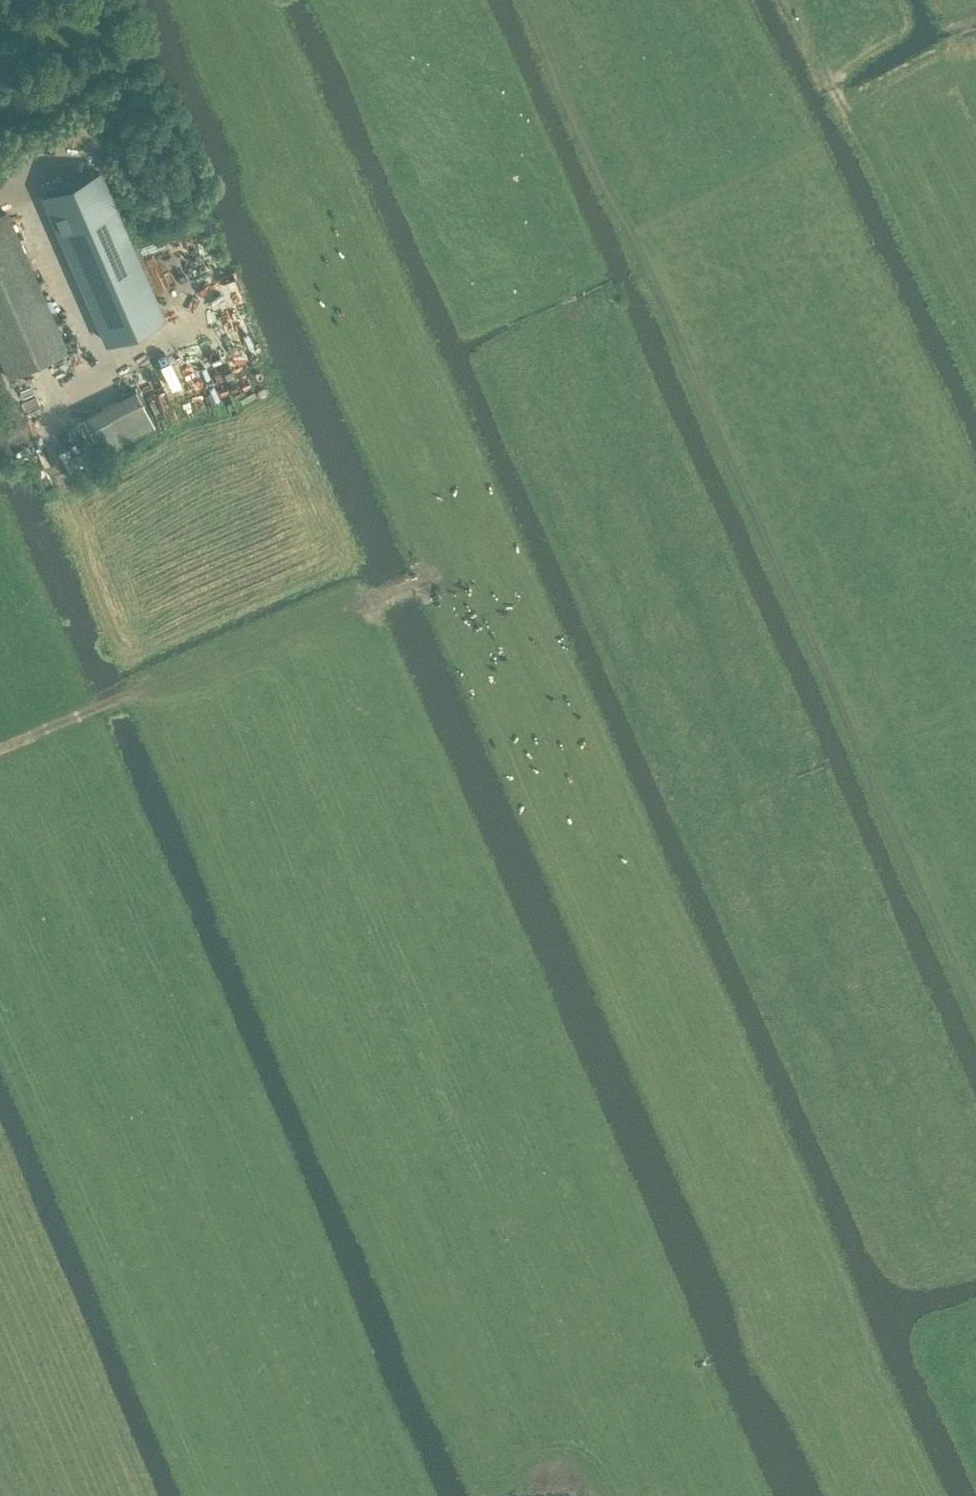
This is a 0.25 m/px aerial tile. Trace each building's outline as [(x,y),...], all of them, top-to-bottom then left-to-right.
[(37,3),(29,7),(36,20),(44,15),(37,3)] [(42,195),(105,342),(162,317),(99,171),(42,195)] [(9,377),(67,353),(6,212),(0,214),(0,357),(9,377)] [(100,453),(154,425),(135,389),(82,417),(100,453)]
